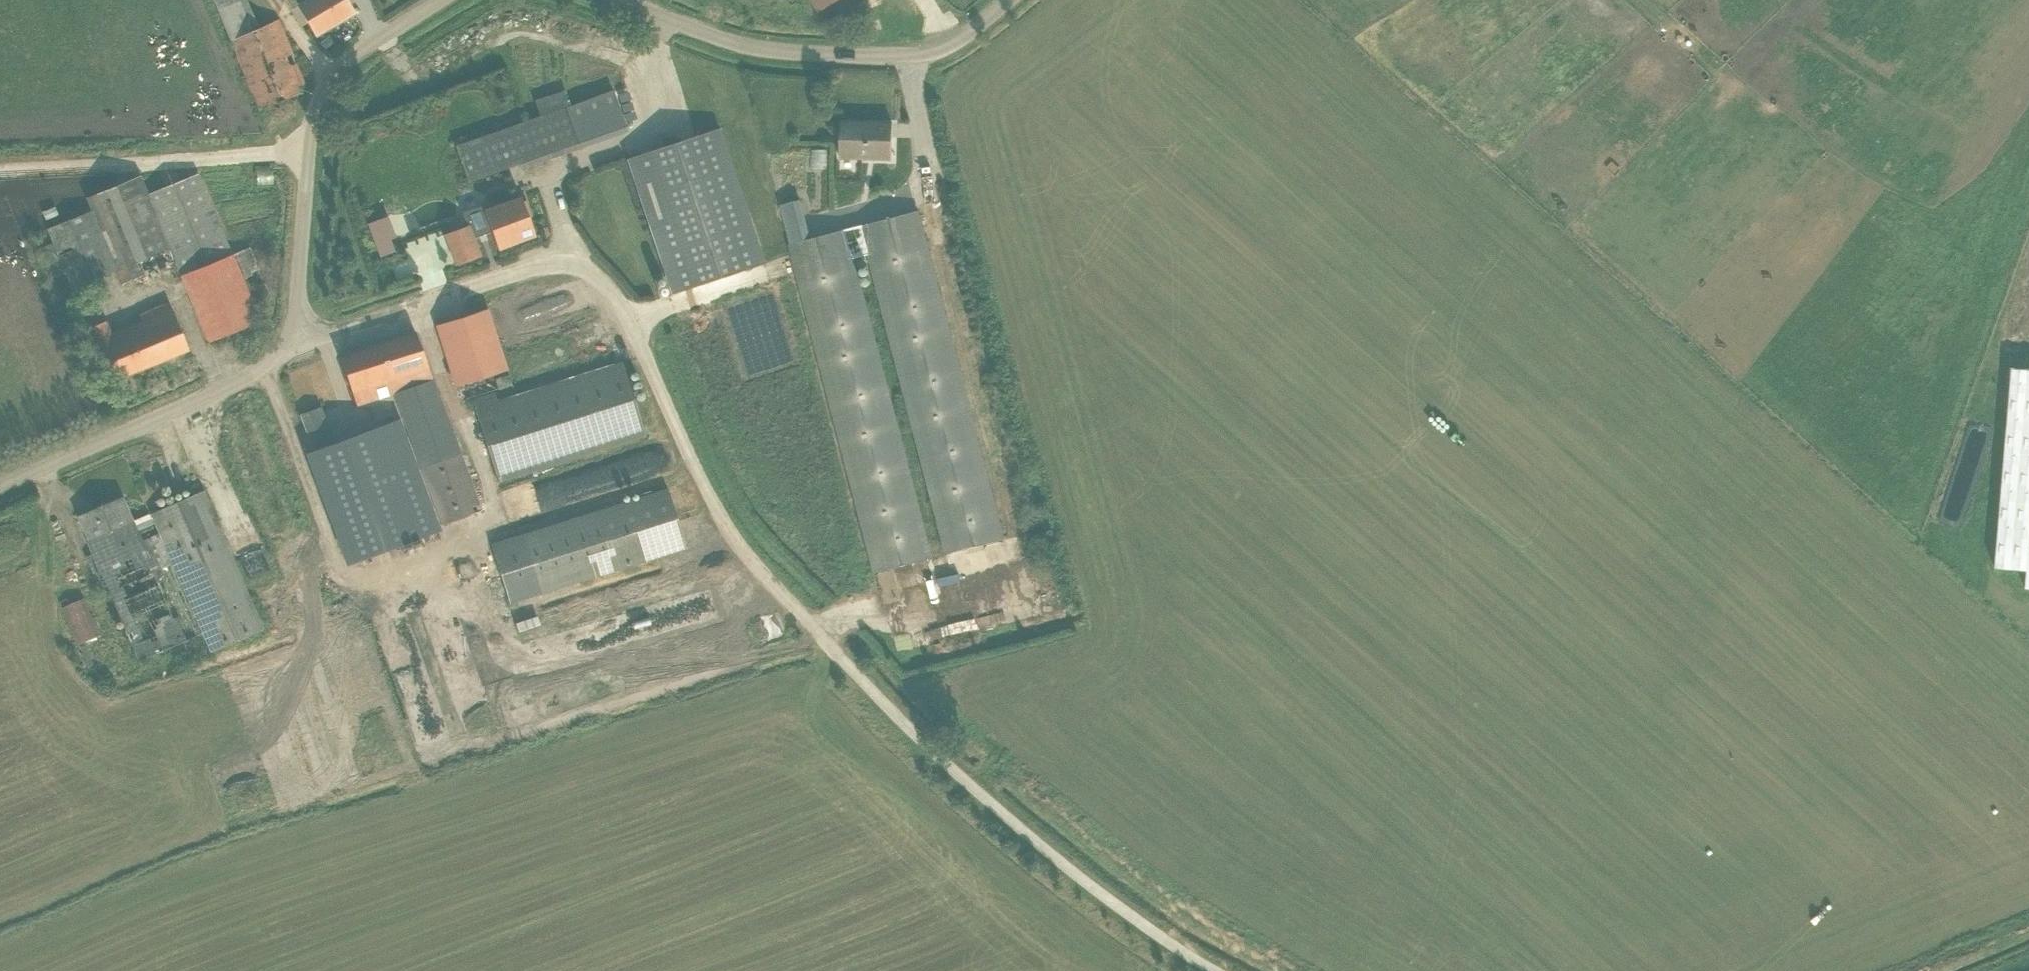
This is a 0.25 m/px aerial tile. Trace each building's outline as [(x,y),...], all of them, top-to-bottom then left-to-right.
[(258,109),(300,93),(299,89),(303,87),(277,21),(257,28),(246,0),(210,0),(258,109)] [(300,26),(307,22),(314,36),(333,25),(318,0),(284,0),(300,26)] [(344,0),(318,0),(333,25),(352,14),(344,0)] [(819,12),(837,0),(811,0),(819,12)] [(612,92),(454,147),(467,181),(517,164),(519,169),(624,132),(623,127),(624,126),(612,92)] [(242,103),(233,106),(240,126),(250,123),(242,103)] [(894,123),(840,120),(838,158),(892,161),(894,123)] [(717,129),(625,158),(670,295),(762,263),(717,129)] [(173,264),(177,273),(229,252),(197,174),(147,195),(139,177),(84,199),(89,211),(46,230),(50,242),(32,250),(45,283),(64,275),(75,303),(98,293),(93,280),(113,272),(119,286),(173,264)] [(486,207),(482,204),(461,212),(466,226),(442,234),(454,266),(481,257),(474,237),(490,231),(497,250),(533,237),(519,196),(486,207)] [(874,572),(932,557),(854,258),(869,255),(946,554),(1005,538),(920,212),(811,238),(801,201),(780,205),(791,244),(789,245),(874,572)] [(269,299),(247,248),(180,275),(208,342),(257,321),(251,306),(269,299)] [(109,382),(188,350),(168,302),(137,315),(140,323),(110,335),(105,322),(88,329),(109,382)] [(464,400),(510,385),(506,370),(507,370),(487,310),(434,327),(452,387),(459,386),(464,400)] [(440,525),(480,509),(432,379),(429,380),(414,332),(338,356),(355,405),(391,393),(440,525)] [(497,483),(644,436),(639,420),(643,418),(638,402),(633,403),(621,362),(496,401),(494,393),(472,401),(497,483)] [(2010,367),(1994,567),(2024,569),(2023,590),(2028,590),(2028,369),(2010,367)] [(346,565),(440,531),(398,419),(332,444),(319,407),(299,415),(311,451),(303,454),(346,565)] [(509,603),(684,548),(667,488),(489,544),(509,603)] [(209,653),(261,630),(201,490),(149,513),(150,513),(131,521),(121,496),(76,516),(92,554),(84,556),(92,574),(98,572),(137,661),(201,633),(209,653)] [(75,645),(98,635),(82,598),(60,607),(75,645)] [(538,599),(538,610),(560,610),(561,600),(538,599)] [(536,637),(546,659),(578,645),(569,623),(536,637)]
